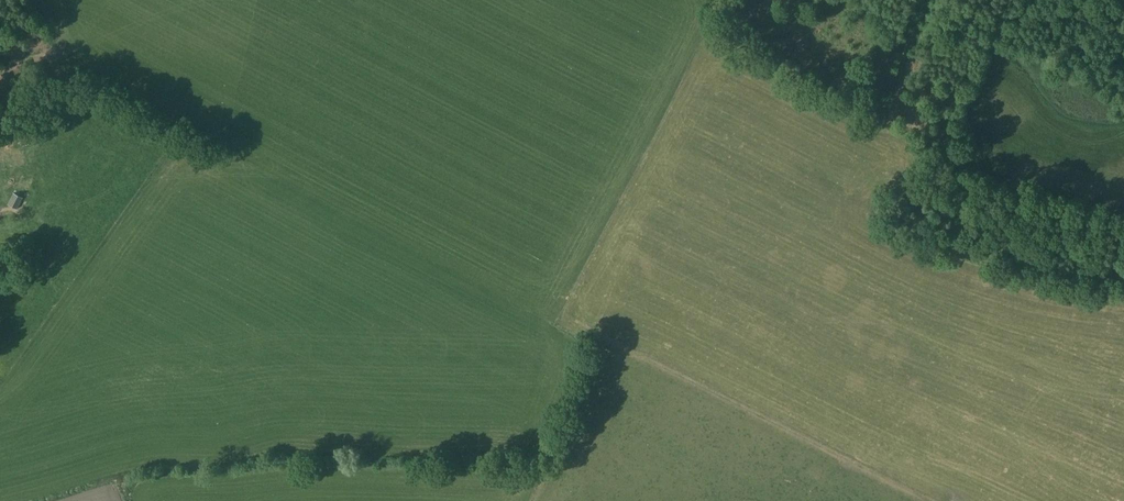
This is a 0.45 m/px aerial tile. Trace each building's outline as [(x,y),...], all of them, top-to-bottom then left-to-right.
[(18,208),(33,178),(24,173),(8,203),(18,208)]
